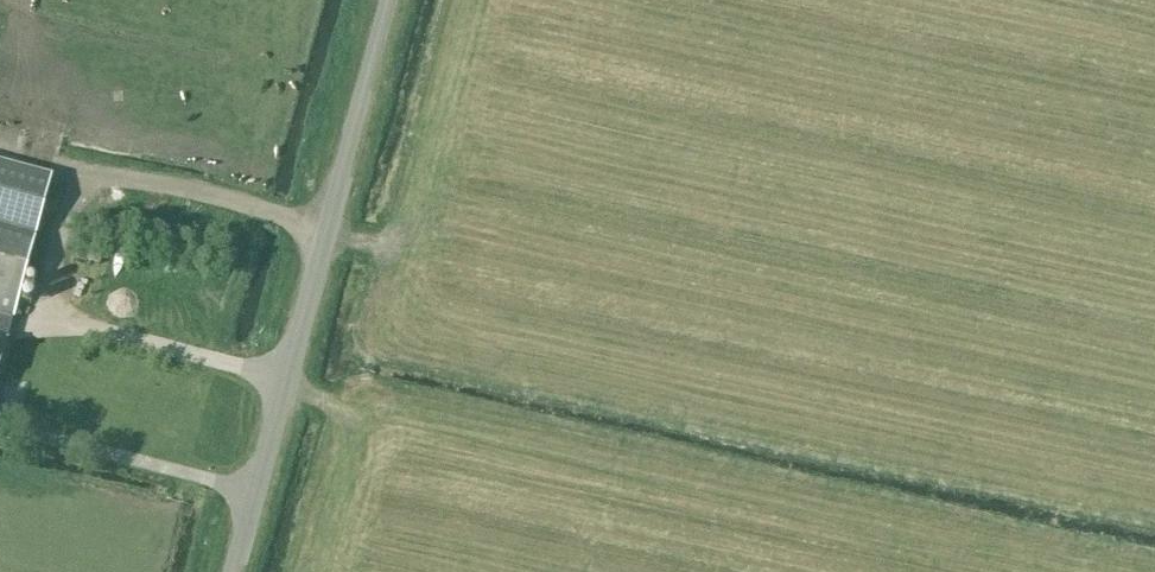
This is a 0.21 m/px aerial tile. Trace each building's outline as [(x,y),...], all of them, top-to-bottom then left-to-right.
[(0,169),(0,367),(8,337),(7,337),(11,319),(13,319),(50,183),(0,169)]
